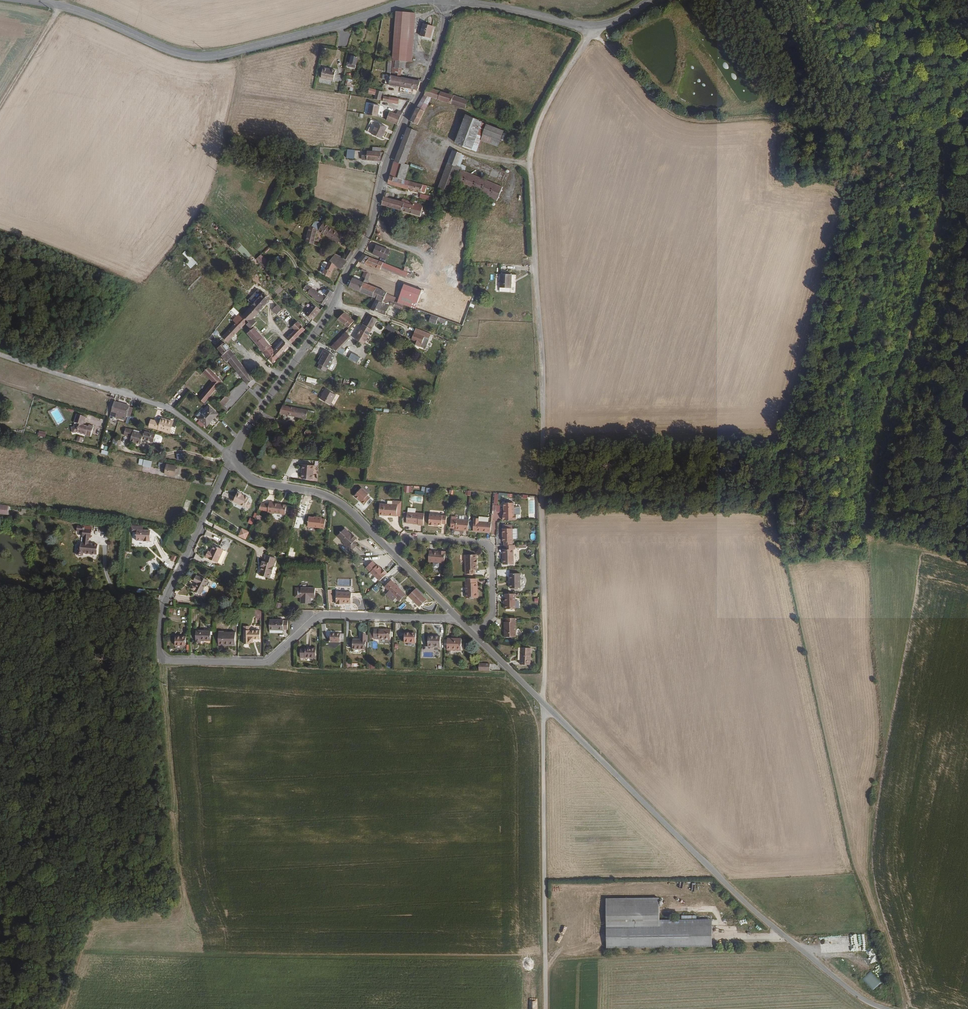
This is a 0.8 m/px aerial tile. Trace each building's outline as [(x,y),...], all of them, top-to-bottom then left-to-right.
[(396,12),(392,60),(393,60),(406,62),(410,13),(396,12)] [(410,13),(406,62),(412,62),(416,13),(410,13)] [(434,27),(423,24),(420,36),(431,39),(434,27)] [(359,58),(349,56),(348,63),(357,65),(359,58)] [(406,62),(393,60),(391,76),(400,78),(402,69),(405,69),(406,62)] [(337,70),(324,67),(322,76),(334,80),(337,70)] [(418,81),(390,76),(389,85),(417,90),(419,88),(420,81),(418,81)] [(468,101),(427,88),(424,96),(431,98),(465,109),(468,101)] [(381,98),(382,95),(383,92),(376,91),(375,95),(374,99),(380,101),(381,101),(381,98)] [(417,108),(424,112),(431,98),(424,96),(424,95),(417,108)] [(399,99),(383,96),(383,98),(383,102),(382,102),(398,105),(399,99)] [(380,106),(369,104),(367,115),(378,117),(380,106)] [(424,112),(417,108),(410,122),(417,126),(424,112)] [(401,116),(403,113),(398,111),(396,114),(390,112),(386,121),(398,125),(401,116)] [(472,151),(482,123),(483,122),(466,115),(455,144),(459,145),(459,146),(472,151)] [(387,128),(377,123),(371,135),(382,139),(385,132),(387,128)] [(486,125),(482,123),(472,151),(476,152),(481,141),(486,125)] [(498,147),(504,132),(486,125),(481,141),(498,147)] [(417,132),(407,127),(394,162),(405,164),(417,132)] [(354,159),(355,150),(347,150),(346,158),(354,159)] [(448,194),(454,179),(455,180),(459,169),(460,167),(457,166),(462,155),(462,154),(452,150),(438,189),(448,194)] [(380,162),(381,152),(380,152),(372,152),(367,151),(367,156),(366,161),(380,162)] [(405,164),(394,162),(393,162),(390,176),(405,180),(409,165),(405,164)] [(465,171),(459,169),(455,180),(454,183),(497,202),(503,187),(465,171)] [(405,180),(390,176),(387,184),(408,190),(410,182),(405,180)] [(410,182),(408,190),(412,191),(421,193),(421,192),(423,185),(410,182)] [(389,193),(385,192),(383,197),(381,205),(420,217),(423,205),(416,203),(414,203),(409,201),(402,199),(402,202),(388,198),(389,193)] [(319,232),(323,224),(315,220),(312,227),(318,230),(317,231),(319,232)] [(344,236),(323,223),(323,224),(319,232),(338,244),(344,236)] [(312,227),(310,225),(306,242),(314,245),(317,231),(318,230),(312,227)] [(248,259),(252,256),(238,242),(233,246),(237,250),(244,257),(248,259)] [(390,251),(376,245),(372,255),(386,260),(390,251)] [(351,258),(354,253),(349,250),(343,259),(348,262),(351,258)] [(197,263),(185,251),(182,254),(188,259),(190,261),(188,263),(186,264),(191,269),(197,263)] [(336,267),(337,267),(341,270),(348,262),(343,259),(340,256),(335,254),(330,261),(336,267)] [(383,263),(363,254),(358,262),(364,265),(365,264),(377,269),(376,269),(380,271),(381,268),(383,263)] [(274,270),(261,255),(256,259),(270,274),(274,270)] [(336,267),(330,261),(329,261),(328,263),(323,274),(330,278),(335,268),(335,269),(336,267)] [(323,274),(328,263),(325,262),(323,262),(321,267),(322,268),(320,272),(320,273),(323,274)] [(403,271),(383,263),(381,268),(405,279),(406,277),(408,273),(407,273),(403,271)] [(445,279),(443,285),(461,291),(464,282),(461,281),(464,272),(458,270),(454,282),(445,279)] [(368,274),(364,272),(362,277),(364,278),(365,278),(364,281),(363,283),(368,285),(369,281),(368,281),(370,275),(368,274)] [(512,275),(500,274),(499,288),(500,288),(511,289),(512,275)] [(372,298),(376,299),(376,301),(382,304),(383,303),(394,302),(396,298),(386,294),(387,293),(380,290),(372,287),(368,285),(363,283),(352,279),(349,288),(372,298)] [(463,326),(473,296),(461,291),(443,285),(433,282),(431,288),(424,285),(422,291),(412,288),(404,285),(397,303),(404,306),(463,326)] [(396,302),(397,303),(404,285),(412,288),(413,286),(403,283),(397,299),(396,298),(394,302),(396,302)] [(308,293),(324,307),(330,299),(334,293),(328,289),(327,291),(324,296),(318,293),(318,292),(311,288),(306,285),(303,290),(307,292),(308,293)] [(264,308),(270,301),(268,298),(267,297),(263,293),(263,294),(258,289),(248,300),(253,305),(251,306),(259,313),(264,308)] [(382,304),(376,301),(375,301),(371,311),(385,316),(390,306),(390,305),(383,303),(383,304),(382,304)] [(316,317),(321,311),(312,304),(305,314),(314,320),(316,317)] [(277,315),(282,310),(277,305),(272,310),(277,315)] [(247,325),(251,330),(255,324),(257,323),(253,320),(259,313),(251,306),(242,316),(248,322),(249,323),(247,325)] [(354,321),(344,313),(338,320),(348,328),(354,321)] [(368,315),(363,325),(372,330),(377,320),(368,315)] [(232,338),(248,322),(242,316),(230,330),(229,329),(226,333),(227,334),(232,338)] [(436,325),(438,318),(431,316),(429,322),(436,325)] [(295,325),(292,328),(295,331),(288,339),(292,344),(300,335),(305,330),(301,325),(297,321),(294,323),(295,325)] [(372,330),(363,325),(355,340),(364,345),(372,330)] [(396,331),(389,325),(386,328),(392,335),(396,331)] [(255,328),(247,334),(256,344),(264,338),(256,330),(255,328)] [(416,329),(414,333),(425,337),(424,338),(429,340),(431,334),(416,329)] [(350,339),(350,337),(346,332),(331,347),(337,353),(337,352),(342,348),(350,339)] [(425,337),(414,333),(411,341),(416,342),(415,346),(426,350),(429,340),(424,338),(425,337)] [(230,341),(232,338),(227,334),(224,337),(228,342),(230,341)] [(264,338),(256,344),(263,353),(263,352),(270,346),(267,342),(264,338)] [(284,341),(275,351),(274,352),(279,358),(285,352),(289,346),(284,341)] [(225,343),(217,349),(223,356),(221,357),(227,363),(228,362),(235,356),(228,347),(225,343)] [(270,346),(263,352),(273,365),(276,360),(279,358),(274,352),(275,351),(270,346)] [(335,356),(324,350),(321,354),(323,356),(320,361),(318,364),(319,365),(327,369),(328,370),(335,356)] [(361,358),(352,353),(349,359),(358,364),(361,358)] [(235,356),(228,362),(248,385),(254,380),(235,356)] [(212,382),(199,398),(204,403),(212,395),(223,381),(208,367),(203,372),(212,382)] [(336,395),(325,389),(320,399),(331,405),(336,395)] [(431,401),(419,395),(417,402),(430,405),(431,401)] [(223,406),(230,400),(226,396),(219,402),(223,406)] [(130,405),(114,401),(110,416),(111,416),(114,417),(116,417),(125,420),(127,415),(128,416),(131,417),(131,416),(133,408),(129,407),(130,405)] [(219,414),(210,405),(203,413),(198,418),(198,419),(207,427),(219,414)] [(306,419),(308,410),(283,405),(279,413),(306,419)] [(86,417),(77,414),(74,423),(80,424),(79,427),(77,426),(72,427),(73,433),(77,432),(91,437),(94,426),(89,424),(89,426),(84,425),(86,417)] [(151,419),(148,427),(170,434),(174,421),(161,418),(160,421),(151,419)] [(154,442),(156,434),(141,430),(141,431),(140,433),(133,431),(134,430),(126,428),(124,435),(131,437),(130,441),(141,444),(142,439),(154,442)] [(156,434),(154,442),(158,443),(159,443),(161,442),(163,438),(161,436),(160,435),(156,434)] [(152,461),(140,458),(138,465),(143,465),(143,466),(151,468),(152,461)] [(177,465),(167,463),(167,464),(166,467),(166,468),(165,473),(164,475),(174,477),(175,474),(176,469),(177,465)] [(313,479),(314,465),(302,464),(301,478),(313,479)] [(369,494),(362,487),(354,496),(364,505),(371,498),(368,495),(369,494)] [(243,493),(238,491),(233,502),(245,507),(249,509),(252,504),(248,502),(249,498),(242,494),(243,493)] [(495,494),(494,505),(497,505),(498,499),(500,500),(501,496),(507,496),(507,493),(499,493),(499,495),(498,495),(498,494),(495,494)] [(400,516),(402,501),(392,500),(392,504),(397,505),(396,516),(400,516)] [(268,513),(272,514),(272,513),(285,515),(286,507),(287,505),(274,503),(274,502),(269,501),(269,504),(262,503),(259,510),(268,512),(268,513)] [(392,504),(380,503),(379,515),(396,516),(397,505),(392,504)] [(504,503),(504,514),(503,515),(503,520),(516,520),(516,515),(514,514),(514,507),(514,503),(504,503)] [(418,525),(423,526),(424,513),(415,512),(408,512),(407,512),(407,520),(406,523),(418,524),(418,525)] [(440,525),(442,525),(442,524),(446,524),(447,515),(429,514),(429,524),(429,525),(434,525),(434,526),(437,526),(438,525),(439,525),(440,525)] [(325,528),(326,519),(322,518),(322,517),(314,516),(314,517),(309,516),(308,527),(325,528)] [(469,520),(457,519),(457,516),(452,516),(451,528),(456,529),(455,530),(468,530),(468,529),(469,520)] [(473,531),(490,533),(491,522),(488,522),(479,521),(479,518),(474,518),(473,531)] [(92,530),(84,529),(84,526),(77,525),(77,532),(83,533),(82,538),(83,538),(82,543),(81,543),(80,549),(77,549),(77,555),(84,556),(84,554),(97,555),(98,544),(89,543),(89,538),(91,538),(92,530)] [(143,526),(131,526),(131,532),(137,532),(136,541),(143,541),(143,542),(150,542),(151,530),(143,530),(143,526)] [(250,532),(242,528),(238,536),(246,540),(250,532)] [(355,541),(358,538),(352,533),(352,534),(345,528),(338,537),(344,543),(344,544),(347,547),(348,547),(352,550),(358,544),(355,541)] [(504,541),(504,545),(513,545),(513,539),(513,533),(513,528),(512,528),(502,528),(502,529),(502,541),(504,541)] [(224,550),(214,545),(210,552),(208,551),(205,557),(218,563),(224,550)] [(515,549),(515,545),(513,545),(504,545),(504,549),(502,549),(503,565),(514,564),(514,549),(515,549)] [(445,563),(446,551),(438,550),(438,551),(429,550),(428,562),(433,562),(440,563),(445,563)] [(477,554),(465,555),(465,574),(475,574),(475,570),(477,570),(477,565),(477,559),(477,554)] [(275,563),(276,558),(265,555),(264,561),(263,561),(259,575),(270,578),(272,572),(274,566),(273,566),(274,563),(275,563)] [(377,565),(373,561),(366,568),(380,581),(388,573),(382,568),(378,564),(377,565)] [(520,573),(509,573),(509,588),(512,588),(518,588),(521,588),(520,573)] [(201,594),(208,580),(201,576),(200,577),(197,575),(193,581),(197,583),(195,587),(193,585),(191,589),(194,590),(194,591),(201,594)] [(478,598),(478,592),(477,592),(477,588),(478,588),(478,583),(477,583),(477,579),(465,579),(465,598),(478,598)] [(397,585),(392,580),(385,587),(389,591),(386,594),(393,601),(396,598),(399,601),(406,594),(399,587),(397,585)] [(301,588),(295,588),(295,598),(301,598),(301,603),(311,603),(311,598),(315,598),(315,588),(301,587),(301,588)] [(427,600),(417,588),(409,596),(420,607),(427,600)] [(352,592),(337,592),(336,604),(344,604),(344,603),(351,604),(352,592)] [(516,601),(515,594),(505,594),(505,601),(504,601),(504,609),(511,609),(513,609),(516,609),(516,608),(516,601)] [(504,637),(516,637),(516,618),(505,618),(505,622),(504,622),(504,637)] [(280,619),(270,619),(269,630),(270,630),(282,630),(283,630),(288,630),(288,620),(284,620),(284,619),(283,619),(280,619)] [(250,626),(243,626),(243,644),(250,644),(250,643),(253,643),(254,639),(260,639),(260,630),(250,630),(250,626)] [(373,638),(373,640),(378,639),(378,640),(390,640),(391,630),(379,629),(374,629),(373,638)] [(211,630),(196,630),(195,643),(201,643),(201,641),(210,641),(211,635),(211,631),(211,630)] [(224,631),(219,631),(218,645),(230,646),(230,645),(235,645),(236,632),(224,632),(224,631)] [(416,632),(404,632),(404,643),(408,643),(412,643),(415,643),(416,632)] [(340,633),(330,633),(330,643),(340,643),(340,642),(340,634),(340,633)] [(366,634),(361,634),(361,640),(352,640),(352,650),(365,650),(366,642),(366,635),(366,634)] [(186,636),(175,635),(175,646),(186,646),(186,636)] [(440,636),(428,636),(428,648),(440,648),(440,636)] [(447,651),(461,651),(461,639),(447,638),(447,640),(447,649),(447,651)] [(305,649),(300,649),(300,658),(315,658),(316,648),(305,648),(305,649)] [(531,665),(531,648),(520,648),(520,664),(531,665)] [(712,947),(712,927),(696,927),(697,921),(658,921),(658,927),(640,927),(640,948),(712,947)] [(869,972),(861,979),(872,991),(880,983),(869,972)]
